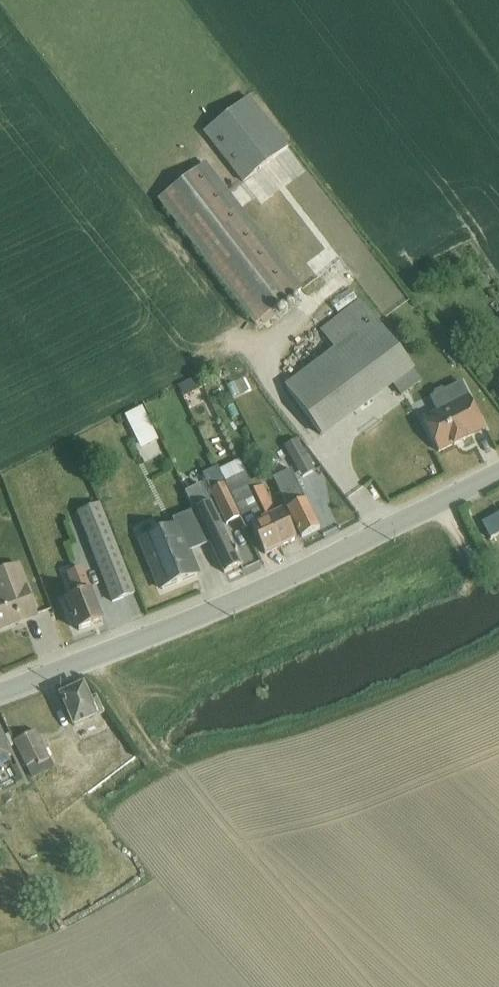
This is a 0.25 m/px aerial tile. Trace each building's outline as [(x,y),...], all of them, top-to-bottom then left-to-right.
[(321,272),(357,243),(292,162),(256,191),(321,272)] [(258,318),(293,290),(207,182),(172,211),(258,318)] [(218,340),(234,327),(207,294),(192,307),(218,340)] [(324,434),(405,371),(355,306),(325,329),(340,349),(289,388),(324,434)] [(436,340),(417,351),(442,392),(460,381),(436,340)] [(198,383),(182,392),(190,408),(206,399),(198,383)] [(424,421),(441,457),(487,437),(471,400),(424,421)] [(125,416),(147,463),(165,454),(143,407),(125,416)] [(241,461),(224,467),(243,515),(250,513),(251,514),(261,510),(241,461)] [(274,478),(286,501),(306,491),(294,468),(274,478)] [(268,485),(257,489),(265,514),(276,510),(268,485)] [(296,508),(307,532),(322,526),(310,501),(296,508)] [(139,590),(103,510),(75,522),(91,559),(101,555),(120,599),(139,590)] [(498,537),(498,512),(484,521),(494,539),(498,537)] [(261,529),(270,549),(298,537),(289,516),(261,529)] [(211,547),(222,571),(241,562),(230,538),(211,547)] [(156,595),(177,584),(165,560),(156,564),(145,541),(132,547),(156,595)] [(473,568),(482,563),(474,546),(465,550),(473,568)] [(83,566),(67,574),(76,595),(92,587),(83,566)] [(31,613),(15,569),(0,575),(0,625),(31,613)] [(85,591),(65,601),(79,631),(99,622),(85,591)] [(84,688),(62,698),(76,729),(104,716),(96,699),(90,702),(84,688)] [(20,785),(26,782),(0,728),(0,744),(20,785)] [(37,733),(14,744),(30,774),(33,779),(55,768),(37,733)] [(20,785),(0,744),(0,794),(20,785)]
